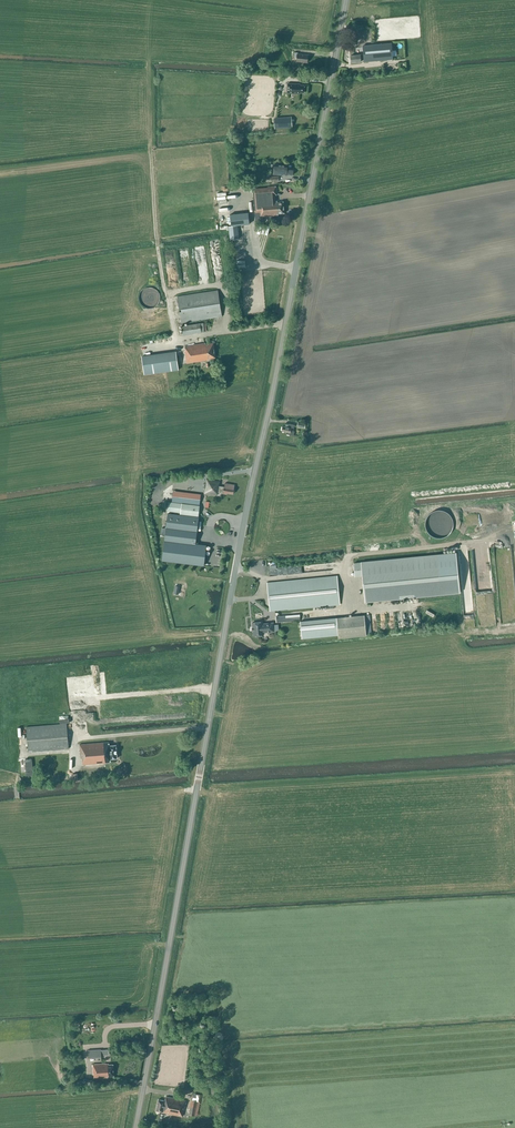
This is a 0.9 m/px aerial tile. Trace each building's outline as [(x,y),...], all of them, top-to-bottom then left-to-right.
[(393,59),(392,43),(363,46),(364,54),(360,55),(351,55),(351,62),(361,62),(361,60),(364,59),(364,61),(393,59)] [(307,62),(308,55),(298,54),(298,53),(294,52),(294,57),(297,57),(296,61),(307,62)] [(300,84),(287,83),(287,94),(300,94),(300,93),(305,93),(305,85),(300,85),(300,84)] [(274,119),(274,128),(292,126),(291,117),(274,119)] [(274,174),(287,175),(287,174),(293,175),(293,168),(287,168),(287,165),(274,164),(274,174)] [(276,200),(275,196),(276,195),(276,186),(268,187),(268,188),(253,189),(256,223),(264,222),(263,217),(278,216),(278,214),(284,213),(283,202),(277,202),(277,200),(276,200)] [(231,225),(249,224),(248,213),(230,214),(231,225)] [(230,239),(239,238),(238,225),(229,226),(230,239)] [(142,291),(141,292),(140,294),(139,296),(139,299),(140,302),(141,304),(142,305),(143,307),(146,308),(148,308),(150,309),(153,308),(156,307),(157,305),(159,303),(159,302),(160,300),(160,298),(160,297),(160,295),(159,292),(157,291),(156,290),(155,289),(153,288),(152,288),(151,288),(149,288),(148,288),(147,288),(146,288),(144,289),(143,290),(142,291)] [(181,323),(222,316),(218,290),(177,296),(181,323)] [(183,335),(205,332),(203,323),(182,326),(183,335)] [(206,344),(205,343),(185,346),(186,351),(185,351),(186,363),(208,360),(208,359),(215,357),(215,354),(215,353),(214,347),(213,346),(213,343),(206,344)] [(141,356),(143,375),(178,370),(176,351),(141,356)] [(293,431),(294,425),(289,424),(289,427),(283,426),(282,431),(287,432),(286,434),(293,435),(295,431),(293,431)] [(207,479),(206,484),(204,484),(204,488),(205,489),(204,493),(217,495),(218,493),(223,493),(227,494),(227,493),(233,494),(233,493),(234,489),(234,485),(227,484),(225,483),(224,487),(219,486),(219,481),(216,481),(207,479)] [(200,496),(173,493),(173,495),(168,494),(167,502),(168,502),(167,511),(179,512),(178,514),(168,513),(167,522),(196,526),(198,517),(180,515),(180,514),(198,516),(199,505),(172,502),(173,502),(199,505),(200,496)] [(195,544),(197,527),(166,523),(162,560),(204,565),(206,545),(195,544)] [(456,552),(354,562),(355,577),(363,576),(365,603),(460,593),(456,552)] [(270,611),(318,606),(340,604),(337,576),(267,583),(270,611)] [(300,614),(276,616),(276,623),(300,620),(300,614)] [(367,634),(365,615),(301,621),(303,638),(338,635),(339,638),(367,635),(367,634)] [(263,623),(263,621),(252,622),(252,627),(252,631),(253,631),(253,636),(265,635),(264,633),(275,632),(274,622),(263,623)] [(28,752),(69,749),(67,724),(26,727),(28,752)] [(109,746),(109,742),(80,744),(81,759),(82,759),(83,764),(111,762),(110,759),(117,758),(116,745),(109,746)] [(26,776),(33,775),(32,759),(25,759),(26,776)] [(88,1058),(101,1058),(101,1049),(88,1049),(88,1058)] [(106,1064),(106,1063),(93,1064),(93,1074),(94,1074),(94,1078),(108,1077),(108,1076),(114,1076),(113,1064),(108,1064),(106,1064)] [(183,1113),(186,1100),(166,1097),(165,1101),(158,1099),(156,1110),(163,1112),(182,1116),(183,1115),(184,1115),(184,1114),(183,1113)] [(200,1102),(197,1101),(192,1100),(189,1114),(197,1116),(200,1102)]
